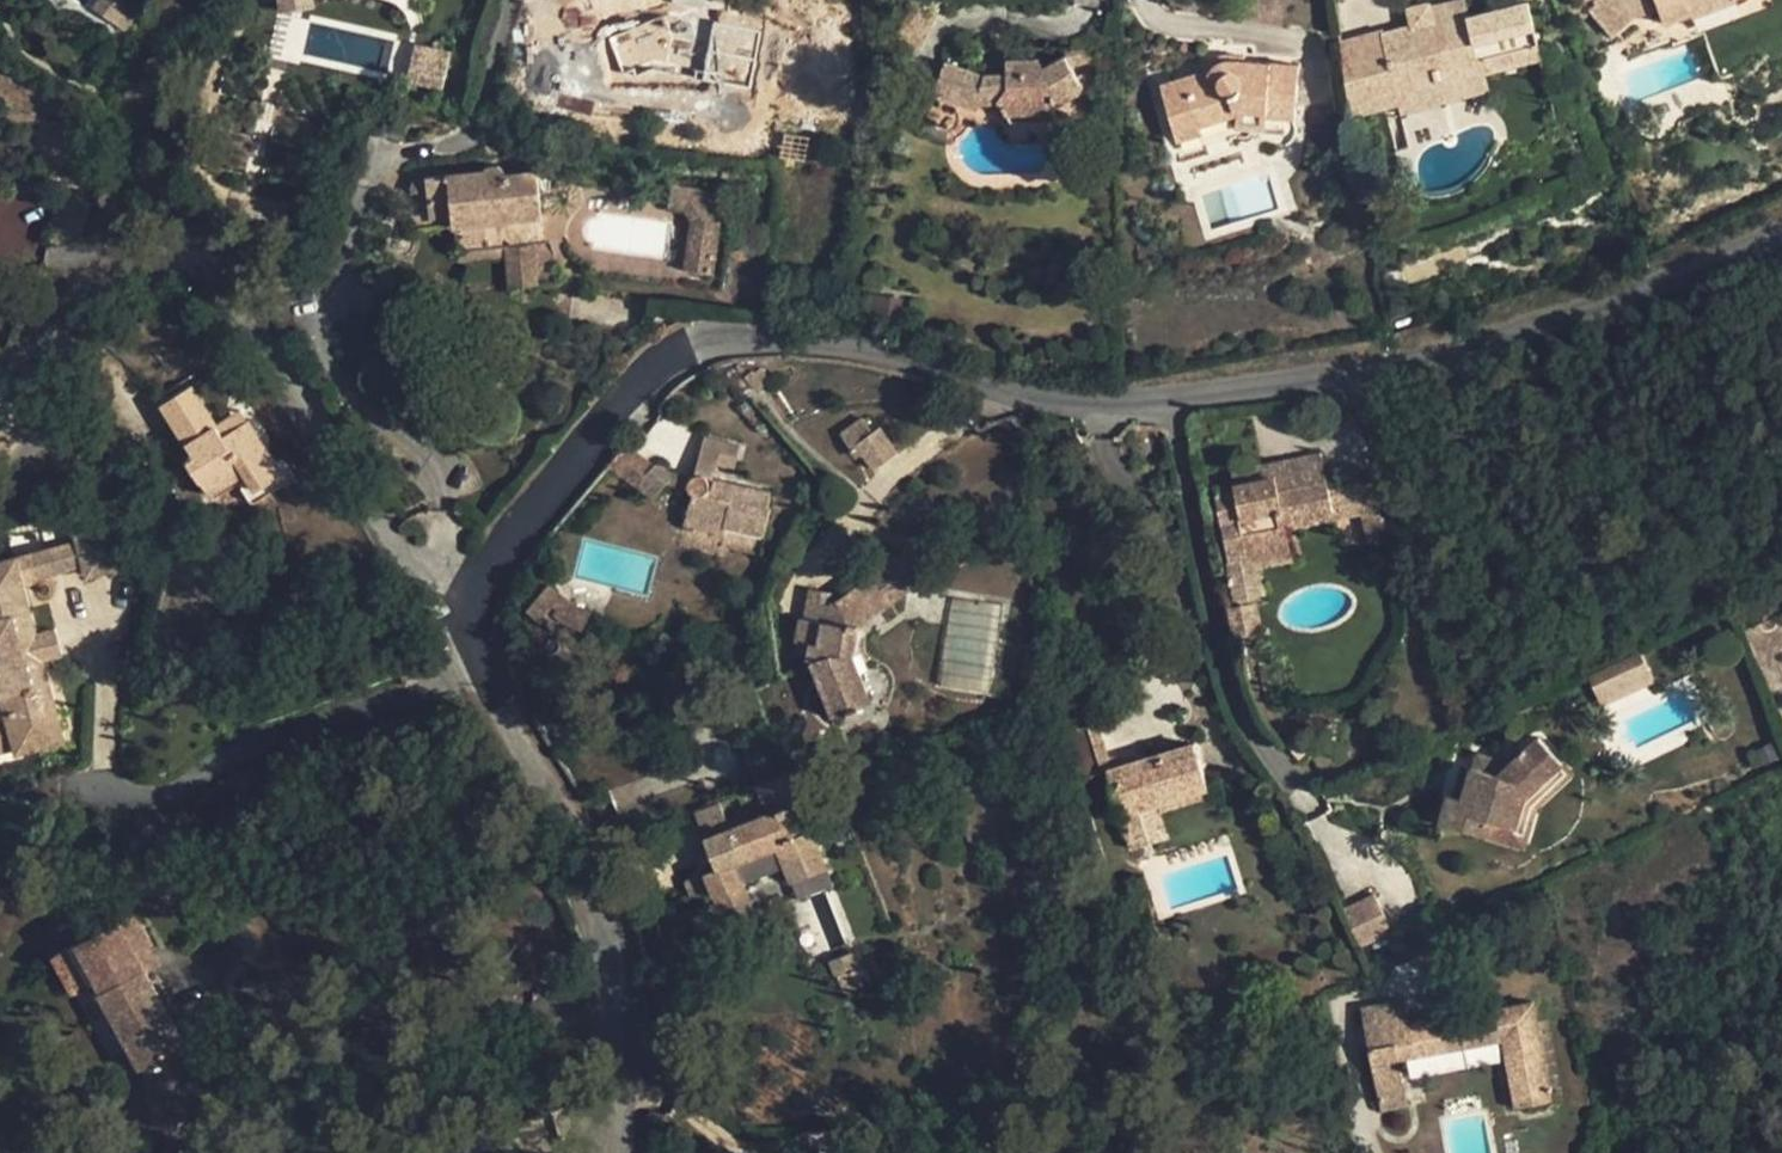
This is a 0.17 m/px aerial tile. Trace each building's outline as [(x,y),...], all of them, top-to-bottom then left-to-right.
[(127,33),(143,11),(133,3),(135,0),(101,0),(95,8),(127,33)] [(255,11),(275,16),(279,0),(258,0),(255,11)] [(1466,17),(1462,0),(1461,0),(1430,8),(1429,4),(1406,9),(1410,26),(1381,33),(1394,83),(1437,72),(1440,83),(1482,72),(1542,57),(1528,2),(1466,17)] [(1610,37),(1632,18),(1657,8),(1664,25),(1693,13),(1688,0),(1689,0),(1579,0),(1610,37)] [(1693,13),(1695,17),(1734,2),(1733,0),(1689,0),(1688,0),(1693,13)] [(731,30),(734,17),(708,12),(706,18),(705,23),(684,19),(684,15),(683,13),(681,12),(678,13),(676,13),(675,17),(668,16),(669,12),(638,7),(633,30),(649,33),(644,60),(672,66),(670,78),(720,88),(726,59),(747,63),(753,34),(731,30)] [(705,23),(706,18),(684,15),(684,19),(705,23)] [(1340,44),(1351,115),(1398,103),(1394,83),(1381,33),(1340,44)] [(1085,41),(1065,46),(1066,56),(1072,65),(1092,53),(1085,41)] [(1294,118),(1298,66),(1243,62),(1243,56),(1226,55),(1222,56),(1217,57),(1212,61),(1207,66),(1203,72),(1160,85),(1177,141),(1202,133),(1200,125),(1235,113),(1236,109),(1267,112),(1266,116),(1294,118)] [(1011,121),(1051,120),(1051,109),(1051,100),(1081,81),(1072,65),(1066,56),(1043,69),(1040,60),(1005,60),(1006,74),(984,75),(944,62),(933,92),(979,107),(981,102),(997,102),(1011,121)] [(1401,111),(1445,100),(1440,83),(1437,72),(1394,83),(1398,103),(1401,111)] [(1487,90),(1482,72),(1440,83),(1445,100),(1487,90)] [(1081,81),(1051,100),(1051,109),(1086,89),(1081,81)] [(1445,100),(1401,111),(1409,147),(1453,136),(1445,100)] [(1266,116),(1267,112),(1236,109),(1235,113),(1235,130),(1265,132),(1266,116)] [(410,188),(413,220),(451,216),(452,226),(455,253),(505,248),(506,258),(509,289),(550,284),(559,282),(562,281),(565,277),(565,273),(550,245),(547,245),(539,171),(508,174),(506,172),(501,168),(498,167),(492,167),(489,167),(484,171),(417,178),(414,179),(411,182),(410,188)] [(668,207),(685,209),(695,190),(671,186),(668,207)] [(713,221),(714,207),(713,202),(711,198),(707,194),(703,191),(695,190),(685,209),(692,219),(713,221)] [(451,216),(413,220),(414,230),(452,226),(451,216)] [(713,273),(720,222),(692,219),(685,269),(713,273)] [(505,248),(455,253),(456,262),(506,258),(505,248)] [(743,377),(755,391),(769,379),(759,369),(753,374),(751,371),(743,377)] [(256,491),(282,475),(247,421),(223,436),(217,426),(191,386),(162,405),(193,453),(185,458),(199,481),(235,458),(245,473),(256,491)] [(223,436),(247,421),(241,411),(217,426),(223,436)] [(879,426),(873,431),(862,416),(840,432),(870,473),(898,452),(879,426)] [(761,423),(747,432),(747,433),(754,443),(768,433),(761,423)] [(687,487),(687,488),(688,489),(688,490),(689,491),(689,493),(690,493),(691,495),(683,523),(723,533),(725,526),(764,535),(770,507),(768,507),(771,492),(710,478),(715,461),(734,466),(739,446),(703,437),(694,474),(692,475),(691,476),(690,477),(689,478),(688,479),(688,480),(688,481),(687,483),(687,484),(687,485),(687,487)] [(609,464),(635,485),(652,464),(626,444),(609,464)] [(1230,472),(1233,484),(1275,476),(1278,489),(1325,480),(1320,455),(1230,472)] [(235,458),(199,481),(209,496),(245,473),(235,458)] [(654,499),(666,483),(670,477),(669,473),(668,470),(667,469),(665,467),(664,466),(663,465),(661,464),(659,464),(657,464),(654,464),(652,464),(635,485),(654,499)] [(691,495),(690,493),(689,493),(689,491),(688,490),(688,489),(687,488),(687,487),(687,485),(687,484),(687,483),(688,481),(688,480),(668,470),(669,473),(670,477),(666,483),(691,495)] [(1289,554),(1284,531),(1282,523),(1331,513),(1325,480),(1278,489),(1275,476),(1233,484),(1215,487),(1230,560),(1247,556),(1248,561),(1289,554)] [(1331,513),(1282,523),(1284,531),(1333,521),(1331,513)] [(78,542),(84,565),(87,576),(127,566),(117,524),(76,534),(78,542)] [(51,548),(57,571),(84,565),(78,542),(51,548)] [(65,740),(44,658),(53,656),(46,630),(36,633),(23,580),(57,571),(51,548),(0,561),(0,751),(16,747),(17,752),(65,740)] [(816,620),(803,617),(793,616),(789,638),(812,643),(810,657),(833,716),(871,701),(853,656),(858,627),(926,575),(906,549),(833,602),(831,604),(819,601),(816,620)] [(1247,556),(1230,560),(1233,573),(1290,562),(1289,554),(1248,561),(1247,556)] [(549,585),(527,611),(555,632),(563,621),(571,603),(549,585)] [(803,617),(816,620),(819,601),(831,604),(833,602),(835,593),(809,588),(803,617)] [(1262,600),(1233,606),(1239,635),(1268,630),(1262,600)] [(571,603),(563,621),(581,629),(589,610),(571,603)] [(46,630),(53,656),(62,654),(55,629),(46,630)] [(1600,701),(1633,685),(1623,663),(1590,679),(1600,701)] [(417,681),(413,669),(401,673),(405,685),(417,681)] [(1100,771),(1107,769),(1109,756),(1098,723),(1086,727),(1100,771)] [(1073,779),(1100,771),(1086,727),(1059,735),(1073,779)] [(1475,754),(1471,766),(1462,800),(1451,798),(1444,796),(1437,818),(1486,832),(1490,817),(1515,824),(1525,796),(1562,761),(1538,736),(1508,764),(1500,755),(1495,759),(1475,754)] [(1193,742),(1107,769),(1121,815),(1207,788),(1193,742)] [(1762,765),(1779,757),(1773,744),(1756,752),(1762,765)] [(1525,796),(1515,824),(1530,829),(1537,806),(1573,773),(1562,761),(1525,796)] [(1462,800),(1471,766),(1462,763),(1451,798),(1462,800)] [(789,775),(754,788),(697,811),(719,867),(687,880),(692,893),(710,885),(717,903),(698,910),(706,931),(753,913),(733,861),(776,845),(790,879),(825,866),(811,833),(806,835),(797,839),(783,805),(792,801),(799,799),(789,775)] [(1210,796),(1207,788),(1121,815),(1131,847),(1169,835),(1161,811),(1210,796)] [(806,835),(792,801),(783,805),(797,839),(806,835)] [(1490,817),(1486,832),(1526,844),(1530,829),(1515,824),(1490,817)] [(825,866),(790,879),(797,897),(832,883),(825,866)] [(1355,903),(1373,941),(1392,931),(1373,893),(1355,903)] [(120,920),(70,946),(95,993),(100,991),(142,1068),(142,1067),(148,1077),(142,1092),(134,1089),(127,1115),(174,1130),(191,1078),(176,1050),(186,1045),(146,969),(140,959),(155,950),(135,912),(120,920)] [(95,993),(70,946),(55,954),(80,1002),(95,993)] [(140,959),(146,969),(161,961),(155,950),(140,959)] [(851,951),(830,959),(836,975),(837,974),(856,967),(858,967),(851,951)] [(863,986),(856,967),(837,974),(844,993),(863,986)] [(1502,1038),(1512,1035),(1525,1102),(1553,1096),(1534,1001),(1407,1028),(1402,1002),(1360,1010),(1375,1085),(1399,1081),(1395,1059),(1502,1038)] [(1525,1102),(1512,1035),(1502,1038),(1514,1104),(1525,1102)] [(1399,1081),(1375,1085),(1379,1109),(1404,1104),(1399,1081)]
